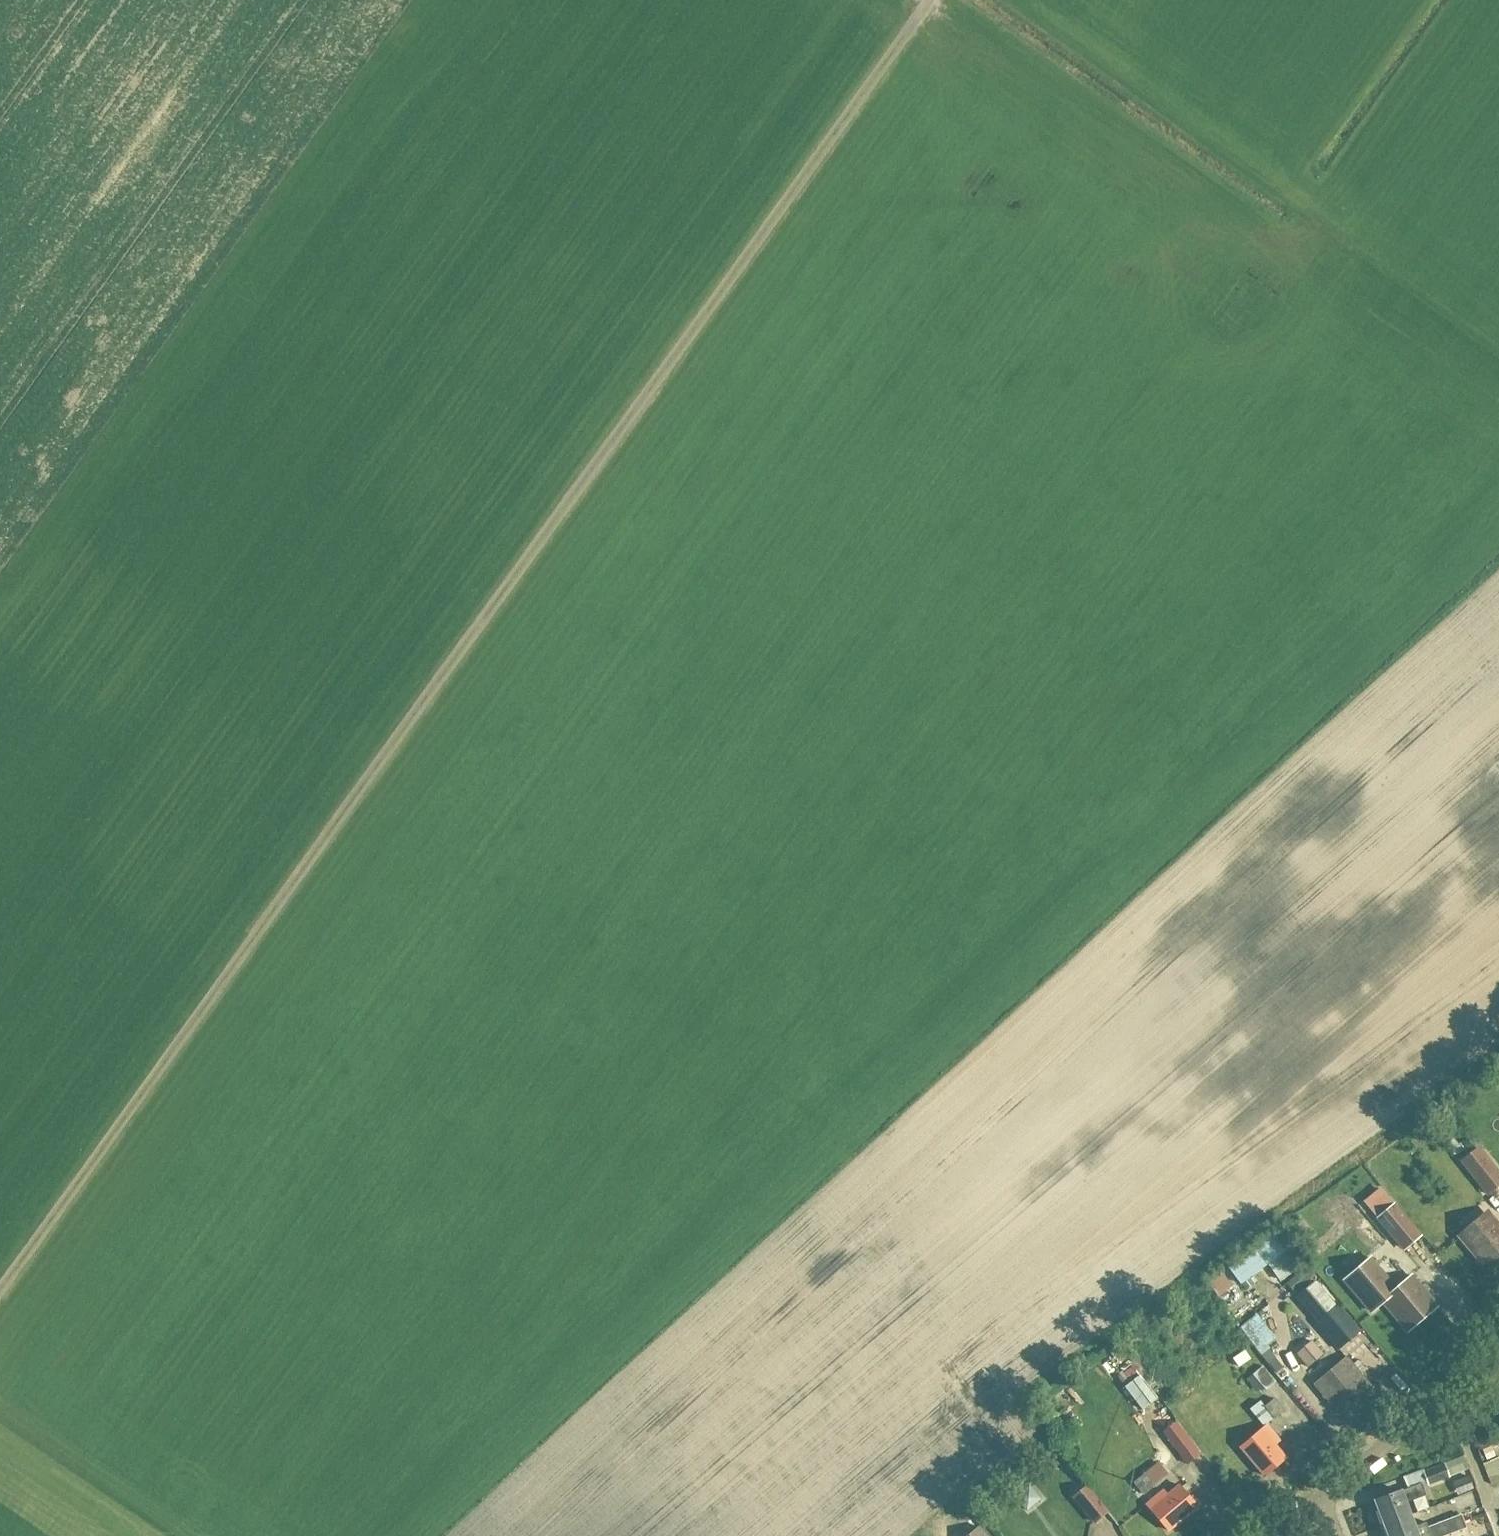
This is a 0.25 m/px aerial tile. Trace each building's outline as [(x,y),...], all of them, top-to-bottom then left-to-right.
[(1463,1161),(1488,1192),(1498,1183),(1498,1174),(1479,1148),(1463,1161)] [(1405,1248),(1420,1235),(1394,1205),(1379,1218),(1405,1248)] [(1485,1266),(1498,1254),(1498,1224),(1488,1211),(1459,1236),(1485,1266)] [(1275,1231),(1225,1267),(1240,1286),(1289,1249),(1275,1231)] [(1383,1301),(1408,1330),(1437,1306),(1412,1276),(1397,1288),(1371,1258),(1345,1280),(1372,1311),(1383,1301)] [(1297,1297),(1318,1322),(1317,1323),(1339,1349),(1361,1331),(1338,1305),(1337,1306),(1315,1282),(1297,1297)] [(1275,1341),(1257,1317),(1241,1329),(1258,1353),(1275,1341)] [(1312,1367),(1329,1354),(1316,1338),(1299,1351),(1312,1367)] [(1314,1384),(1340,1414),(1373,1387),(1347,1357),(1314,1384)] [(1253,1374),(1266,1389),(1276,1382),(1263,1366),(1253,1374)] [(1144,1409),(1157,1399),(1133,1367),(1120,1378),(1144,1409)] [(1251,1409),(1264,1426),(1274,1418),(1285,1410),(1275,1398),(1265,1406),(1261,1401),(1251,1409)] [(1187,1464),(1200,1454),(1176,1422),(1164,1432),(1187,1464)] [(1242,1445),(1267,1474),(1286,1458),(1275,1445),(1280,1440),(1267,1424),(1242,1445)] [(1449,1478),(1469,1471),(1464,1458),(1445,1465),(1449,1478)] [(1444,1465),(1425,1473),(1430,1486),(1449,1478),(1444,1465)] [(1143,1494),(1154,1485),(1145,1473),(1133,1482),(1143,1494)] [(1168,1530),(1197,1504),(1180,1484),(1160,1501),(1155,1495),(1146,1503),(1168,1530)] [(1380,1512),(1376,1514),(1381,1527),(1411,1516),(1407,1504),(1427,1496),(1423,1484),(1376,1502),(1380,1512)] [(1108,1512),(1087,1486),(1074,1497),(1095,1522),(1108,1512)] [(1381,1527),(1385,1535),(1429,1535),(1431,1535),(1432,1535),(1448,1535),(1450,1535),(1446,1522),(1429,1528),(1427,1523),(1416,1528),(1411,1516),(1381,1527)] [(1462,1516),(1446,1522),(1450,1535),(1467,1529),(1465,1522),(1462,1516)] [(969,1535),(987,1535),(979,1527),(969,1535)]
